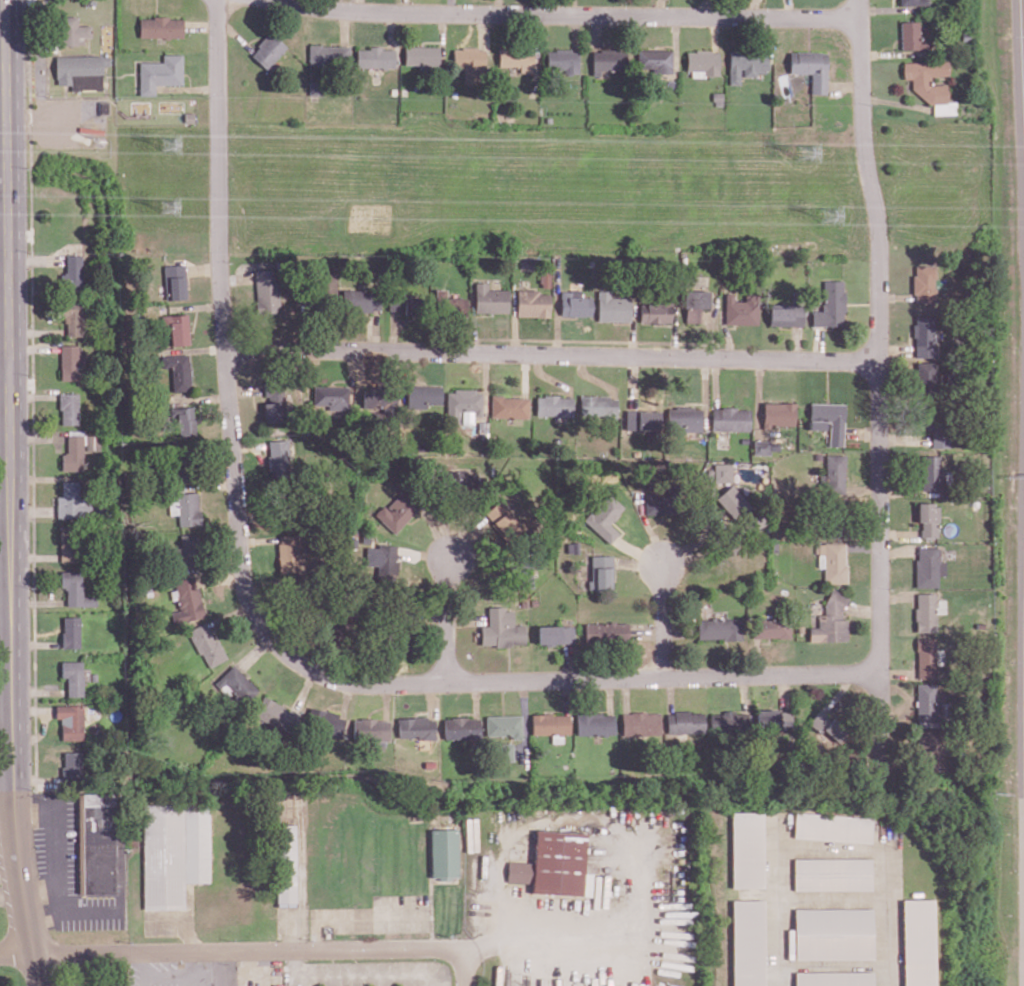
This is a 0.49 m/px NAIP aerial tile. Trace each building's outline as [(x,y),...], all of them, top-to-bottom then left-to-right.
[(84,38),(84,44),(79,44),(63,45),(63,35),(61,35),(61,30),(57,30),(57,15),(77,15),(78,25),(91,25),(91,29),(92,29),(92,32),(92,36),(79,36),(79,38),(84,38)] [(184,18),(184,37),(171,36),(169,39),(165,39),(164,36),(140,36),(140,17),(154,17),(154,15),(169,15),(169,18),(184,18)] [(928,49),(899,49),(898,21),(917,21),(917,36),(919,36),(919,40),(917,40),(917,42),(928,42),(928,49)] [(288,46),(267,69),(252,55),(257,49),(256,48),(259,46),(258,44),(267,33),(269,35),(273,31),(288,46)] [(350,45),(350,63),(310,63),(310,60),(309,60),(309,57),(310,57),(310,54),(309,54),(309,52),(310,52),(310,51),(309,51),(309,49),(310,49),(310,44),(322,44),(322,45),(350,45)] [(395,49),(395,66),(389,66),(387,68),(383,68),(381,66),(358,66),(358,48),(370,48),(370,45),(382,45),(382,48),(395,49)] [(439,46),(439,70),(423,70),(423,65),(405,65),(405,46),(439,46)] [(485,50),(485,73),(478,73),(478,82),(463,82),(463,65),(454,65),(454,49),(462,49),(462,46),(478,46),(478,50),(485,50)] [(499,65),(499,47),(527,47),(527,50),(533,50),(533,72),(520,72),(520,66),(518,66),(518,67),(516,67),(516,66),(499,65)] [(578,50),(579,72),(572,72),(572,74),(567,74),(567,72),(564,72),(564,69),(547,69),(547,50),(556,50),(556,48),(572,48),(572,50),(578,50)] [(626,51),(626,69),(621,69),(621,72),(615,72),(615,69),(614,69),(614,70),(610,70),(610,69),(601,69),(601,74),(593,74),(593,68),(592,68),(592,66),(593,66),(593,51),(601,51),(601,48),(620,48),(620,51),(626,51)] [(672,49),(672,70),(637,69),(638,49),(672,49)] [(717,51),(717,75),(711,75),(711,76),(705,76),(705,74),(702,74),(702,70),(684,70),(685,51),(694,51),(694,49),(709,49),(709,51),(717,51)] [(766,50),(766,69),(764,69),(764,70),(763,70),(763,72),(755,72),(755,76),(741,76),(741,68),(738,68),(738,84),(727,84),(727,67),(727,51),(727,50),(743,50),(766,50)] [(825,93),(809,93),(809,73),(787,72),(787,51),(794,51),(794,50),(818,51),(818,52),(825,52),(825,72),(825,93)] [(183,53),(183,84),(155,84),(156,94),(139,94),(139,61),(163,61),(163,54),(183,53)] [(102,90),(72,90),(72,83),(57,83),(57,78),(56,78),(56,55),(102,54),(102,55),(110,55),(110,64),(103,64),(103,66),(104,66),(104,68),(103,68),(103,75),(102,75),(102,90)] [(944,84),(945,103),(927,104),(910,88),(909,78),(901,78),(901,62),(946,60),(947,75),(928,75),(929,80),(930,80),(930,84),(944,84)] [(310,93),(322,93),(322,81),(310,81),(310,93)] [(711,92),(711,101),(714,101),(714,105),(722,105),(722,92),(711,92)] [(98,115),(108,115),(108,101),(98,102),(98,115)] [(66,254),(81,255),(81,289),(60,289),(60,273),(64,274),(64,271),(66,271),(66,254)] [(187,298),(166,299),(164,265),(186,263),(187,298)] [(914,264),(935,264),(935,278),(933,278),(933,286),(935,288),(935,292),(934,292),(933,292),(933,301),(915,301),(915,293),(912,293),(912,275),(914,275),(914,264)] [(278,311),(254,313),(253,301),(255,301),(253,270),(272,268),(273,281),(276,280),(278,311)] [(312,308),(312,294),(323,294),(322,272),(338,272),(338,308),(336,308),(336,313),(325,313),(325,308),(312,308)] [(540,287),(548,287),(549,274),(540,274),(540,287)] [(842,311),(842,325),(811,325),(811,310),(821,310),(821,303),(823,303),(823,301),(822,301),(822,298),(823,298),(822,280),(842,280),(842,291),(844,291),(844,311),(842,311)] [(507,289),(507,312),(473,312),(473,282),(486,282),(486,289),(507,289)] [(370,311),(341,311),(341,289),(359,289),(363,289),(362,290),(379,290),(378,309),(370,309),(370,311)] [(464,297),(464,315),(456,315),(456,316),(438,316),(438,314),(433,314),(434,289),(444,289),(444,297),(464,297)] [(549,293),(549,317),(536,316),(536,315),(515,315),(516,289),(537,289),(537,293),(549,293)] [(590,297),(590,315),(584,315),(566,315),(566,314),(560,314),(560,297),(559,297),(559,290),(569,290),(569,289),(579,289),(579,296),(583,296),(583,297),(590,297)] [(698,307),(698,321),(683,320),(684,307),(681,307),(681,289),(707,290),(707,308),(698,307)] [(629,297),(628,321),(596,320),(596,298),(596,297),(596,290),(609,290),(609,297),(629,297)] [(423,299),(422,314),(400,314),(400,309),(394,309),(394,310),(386,310),(386,294),(397,294),(397,292),(403,293),(403,299),(423,299)] [(757,324),(724,323),(724,292),(733,292),(733,300),(747,300),(747,295),(758,296),(757,324)] [(669,295),(669,305),(669,306),(669,321),(662,321),(662,322),(644,322),(644,321),(638,321),(638,303),(643,303),(643,302),(659,303),(659,295),(669,295)] [(81,335),(71,335),(70,336),(66,335),(66,322),(63,322),(63,316),(56,316),(56,299),(82,300),(81,335)] [(803,304),(802,325),(767,325),(767,310),(766,310),(766,308),(767,308),(767,307),(790,307),(790,304),(803,304)] [(190,344),(172,345),(170,327),(162,327),(161,315),(170,314),(170,315),(188,314),(190,344)] [(914,356),(914,336),(911,336),(912,323),(914,323),(914,315),(930,315),(930,333),(931,333),(931,335),(930,335),(930,337),(935,337),(935,356),(914,356)] [(83,352),(83,366),(77,366),(77,380),(60,379),(60,365),(59,365),(59,344),(77,345),(77,352),(83,352)] [(191,390),(173,391),(171,366),(162,367),(162,356),(188,354),(189,361),(190,361),(191,383),(190,383),(191,390)] [(915,361),(939,362),(939,397),(915,397),(915,361)] [(283,420),(263,422),(262,403),(268,402),(268,396),(264,396),(262,382),(281,380),(283,398),(281,399),(283,420)] [(354,385),(355,409),(326,409),(326,404),(316,404),(316,385),(354,385)] [(394,419),(380,418),(380,407),(360,407),(360,388),(367,388),(367,385),(389,385),(389,389),(394,389),(394,419)] [(439,385),(439,404),(423,403),(423,408),(403,408),(404,385),(439,385)] [(479,392),(479,416),(471,415),(471,411),(456,410),(455,421),(444,421),(444,392),(451,392),(451,388),(472,389),(472,392),(479,392)] [(78,423),(61,423),(61,408),(58,409),(58,392),(62,391),(62,392),(77,392),(78,423)] [(526,398),(526,418),(511,417),(511,418),(508,418),(508,417),(488,417),(489,394),(502,394),(502,396),(520,397),(526,398)] [(570,397),(570,415),(534,414),(534,396),(541,396),(541,394),(556,394),(556,396),(570,397)] [(614,398),(613,414),(577,413),(577,399),(577,394),(579,394),(591,395),(591,394),(593,394),(593,395),(606,395),(606,398),(614,398)] [(794,402),(793,425),(773,424),(773,425),(771,425),(771,424),(769,424),(769,428),(761,428),(762,402),(775,402),(781,402),(794,402)] [(842,445),(828,445),(829,421),(823,421),(823,429),(807,428),(808,402),(844,403),(842,445)] [(699,408),(699,425),(702,425),(702,428),(699,428),(699,430),(680,430),(680,426),(664,426),(664,408),(672,408),(672,405),(691,405),(691,408),(699,408)] [(194,419),(195,434),(178,435),(177,418),(169,419),(169,407),(176,407),(177,407),(192,406),(193,419),(194,419)] [(749,408),(748,430),(709,429),(710,408),(719,408),(719,406),(735,406),(735,408),(749,408)] [(948,446),(930,446),(930,428),(917,428),(917,408),(948,408),(948,446)] [(622,429),(622,409),(634,409),(656,409),(656,429),(622,429)] [(83,469),(61,469),(61,454),(62,454),(62,453),(65,453),(65,452),(67,452),(67,434),(83,434),(83,469)] [(86,450),(85,434),(99,434),(99,450),(86,450)] [(288,439),(289,453),(288,453),(290,476),(272,478),(272,470),(269,470),(267,455),(271,455),(269,440),(288,439)] [(769,440),(769,454),(753,454),(753,439),(766,439),(766,440),(768,440),(768,439),(769,440)] [(191,480),(170,481),(168,448),(190,447),(191,480)] [(843,494),(824,494),(824,486),(809,486),(809,474),(823,474),(823,472),(824,472),(824,454),(844,454),(844,467),(842,467),(843,494)] [(920,489),(919,455),(938,455),(938,470),(942,470),(943,489),(920,489)] [(731,481),(712,482),(712,463),(730,463),(731,481)] [(472,478),(472,497),(437,497),(437,475),(455,475),(455,478),(472,478)] [(110,503),(111,517),(79,517),(76,517),(63,517),(63,515),(57,515),(57,495),(62,495),(62,480),(79,480),(79,501),(81,503),(91,503),(91,505),(98,505),(98,503),(110,503)] [(678,513),(643,514),(643,491),(659,491),(659,483),(677,483),(678,513)] [(728,484),(748,506),(730,521),(722,512),(725,510),(713,497),(728,484)] [(294,525),(276,526),(275,487),(292,486),(292,493),(297,493),(298,504),(293,504),(294,525)] [(392,533),(372,515),(381,505),(387,511),(389,510),(385,506),(403,487),(421,503),(392,533)] [(199,509),(200,525),(193,525),(191,524),(179,525),(178,500),(168,500),(167,493),(197,492),(197,494),(197,509),(199,509)] [(521,522),(501,538),(489,523),(492,520),(483,509),(500,496),(521,522)] [(844,537),(821,537),(820,500),(832,500),(832,499),(834,498),(834,500),(840,500),(841,520),(844,520),(844,537)] [(605,541),(591,533),(599,521),(598,521),(599,519),(598,518),(600,516),(601,516),(603,513),(605,514),(614,500),(630,510),(620,526),(615,523),(612,529),(613,529),(605,541)] [(936,536),(931,536),(931,538),(921,538),(921,536),(918,536),(918,529),(919,529),(919,521),(914,521),(914,502),(931,502),(931,505),(937,505),(937,506),(938,506),(938,510),(937,510),(938,521),(936,521),(936,523),(937,523),(937,526),(936,526),(936,536)] [(78,562),(61,561),(61,525),(79,525),(79,538),(86,538),(86,548),(78,548),(78,562)] [(180,534),(198,533),(199,555),(194,555),(194,562),(176,563),(175,547),(181,547),(181,546),(180,546),(180,543),(181,543),(180,534)] [(298,535),(299,570),(279,570),(279,556),(276,556),(276,542),(279,542),(279,535),(298,535)] [(845,582),(822,582),(822,567),(816,567),(816,552),(814,552),(814,543),(822,543),(822,542),(843,542),(843,564),(845,564),(845,582)] [(393,581),(374,580),(376,544),(396,545),(395,559),(397,559),(396,575),(393,575),(393,581)] [(936,586),(935,586),(913,587),(913,559),(915,559),(915,547),(934,546),(936,546),(936,548),(937,548),(938,560),(943,560),(943,575),(936,575),(936,586)] [(532,587),(509,588),(507,557),(538,555),(538,563),(531,564),(532,587)] [(611,555),(612,590),(595,590),(595,591),(592,591),(592,589),(586,590),(586,580),(589,580),(589,555),(611,555)] [(97,595),(97,605),(67,605),(67,588),(65,588),(65,586),(61,586),(61,570),(82,570),(82,582),(83,583),(83,596),(84,596),(84,595),(97,595)] [(204,616),(173,622),(171,612),(181,610),(181,607),(179,607),(178,603),(177,603),(177,601),(176,596),(178,596),(175,584),(177,583),(176,579),(193,576),(195,587),(196,587),(198,587),(200,601),(202,600),(204,610),(202,610),(204,616)] [(323,608),(303,620),(284,588),(300,579),(307,590),(311,588),(323,608)] [(846,618),(846,640),(808,641),(808,626),(817,626),(817,614),(824,614),(823,603),(831,588),(847,596),(840,610),(840,618),(846,618)] [(914,631),(914,620),(912,620),(912,607),(915,607),(914,593),(934,593),(934,598),(936,598),(936,606),(934,606),(934,609),(934,611),(934,631),(914,631)] [(364,620),(358,637),(323,623),(329,606),(342,611),(344,606),(355,610),(353,615),(364,620)] [(524,625),(524,642),(512,642),(512,646),(493,646),(493,644),(479,644),(479,625),(487,625),(487,606),(503,606),(503,610),(512,610),(512,625),(524,625)] [(80,616),(80,647),(62,647),(62,631),(64,631),(64,616),(80,616)] [(695,638),(694,619),(708,619),(710,617),(713,617),(715,618),(717,618),(717,617),(721,617),(721,618),(739,617),(740,640),(729,640),(729,639),(721,640),(721,637),(695,638)] [(752,637),(751,619),(758,619),(760,617),(763,617),(764,619),(769,619),(769,618),(772,618),(788,618),(789,637),(777,637),(777,636),(752,637)] [(417,626),(416,647),(380,647),(380,628),(397,628),(397,620),(410,620),(410,626),(417,626)] [(627,622),(627,642),(597,642),(597,643),(582,644),(582,623),(600,623),(600,622),(603,622),(607,622),(608,620),(612,620),(614,622),(627,622)] [(226,657),(209,667),(197,645),(195,646),(189,635),(191,634),(189,629),(204,621),(214,640),(216,639),(226,657)] [(320,642),(337,642),(336,622),(319,623),(320,642)] [(572,625),(572,643),(552,643),(552,645),(543,645),(543,642),(534,643),(534,625),(558,625),(558,626),(572,625)] [(916,677),(915,650),(914,650),(914,637),(934,637),(934,646),(940,646),(940,659),(934,659),(934,677),(916,677)] [(83,660),(83,676),(83,678),(84,678),(84,679),(84,696),(68,696),(68,676),(62,676),(62,672),(62,670),(62,667),(62,665),(61,665),(61,661),(62,661),(62,660),(83,660)] [(258,690),(242,706),(233,697),(235,695),(233,693),(229,697),(215,682),(218,679),(217,679),(232,664),(258,690)] [(915,720),(915,705),(913,705),(913,700),(915,700),(915,683),(933,682),(934,699),(938,699),(938,720),(915,720)] [(300,715),(292,733),(254,715),(262,699),(261,698),(263,695),(286,706),(285,708),(300,715)] [(84,704),(84,726),(83,726),(83,739),(63,739),(62,724),(62,718),(57,718),(56,705),(68,705),(68,704),(84,704)] [(344,719),(340,736),(328,733),(328,731),(306,725),(311,706),(324,710),(324,709),(337,712),(336,716),(344,719)] [(834,742),(820,730),(817,733),(814,730),(813,730),(812,729),(813,728),(806,722),(818,708),(824,714),(824,715),(828,719),(831,715),(846,729),(834,742)] [(702,712),(702,731),(665,732),(664,713),(672,713),(672,710),(687,709),(687,713),(702,712)] [(745,712),(746,731),(706,732),(705,712),(718,712),(718,709),(731,709),(731,712),(745,712)] [(776,711),(777,729),(749,729),(749,712),(752,712),(752,709),(775,709),(775,711),(776,711)] [(612,713),(612,733),(606,733),(604,735),(600,736),(599,734),(594,734),(594,735),(590,735),(590,734),(574,734),(574,712),(584,712),(584,710),(600,710),(600,714),(612,713)] [(658,712),(658,734),(620,735),(619,713),(629,712),(629,711),(644,711),(644,712),(658,712)] [(568,733),(561,733),(560,735),(556,735),(555,733),(552,733),(552,734),(549,734),(549,733),(530,733),(529,714),(541,714),(541,712),(550,712),(550,714),(568,714),(568,733)] [(520,714),(520,738),(510,738),(510,734),(508,734),(508,735),(506,735),(506,734),(485,735),(484,715),(520,714)] [(433,719),(433,734),(435,734),(435,739),(420,739),(420,737),(397,737),(396,721),(396,718),(411,718),(411,716),(426,716),(426,719),(433,719)] [(478,718),(478,737),(462,737),(462,738),(459,738),(459,737),(442,738),(442,719),(449,719),(449,717),(464,716),(464,718),(478,718)] [(388,720),(388,740),(353,740),(353,719),(356,719),(356,717),(375,718),(375,720),(388,720)] [(936,769),(915,769),(915,754),(912,754),(912,741),(914,741),(914,729),(936,729),(936,769)] [(512,742),(512,760),(498,760),(497,743),(512,742)] [(64,751),(82,751),(82,782),(64,782),(64,778),(62,778),(62,766),(64,766),(64,751)] [(78,894),(115,894),(114,793),(77,793),(78,894)] [(143,909),(185,908),(184,883),(209,882),(208,806),(142,807),(143,909)] [(796,811),(794,836),(872,842),(874,817),(796,811)] [(731,887),(764,886),(763,812),(730,812),(731,887)] [(294,824),(275,825),(277,906),(296,906),(294,824)] [(432,875),(458,875),(457,828),(431,829),(432,875)] [(536,829),(534,863),(533,883),(532,890),(582,894),(586,833),(536,829)] [(794,858),(794,889),(872,889),(871,858),(794,858)] [(533,883),(507,881),(508,861),(534,863),(533,883)] [(935,899),(935,985),(902,985),(902,899),(935,899)] [(763,900),(731,900),(731,985),(763,985),(763,900)] [(793,907),(794,957),(872,957),(872,907),(793,907)] [(794,985),(872,985),(872,971),(794,971),(794,985)]
